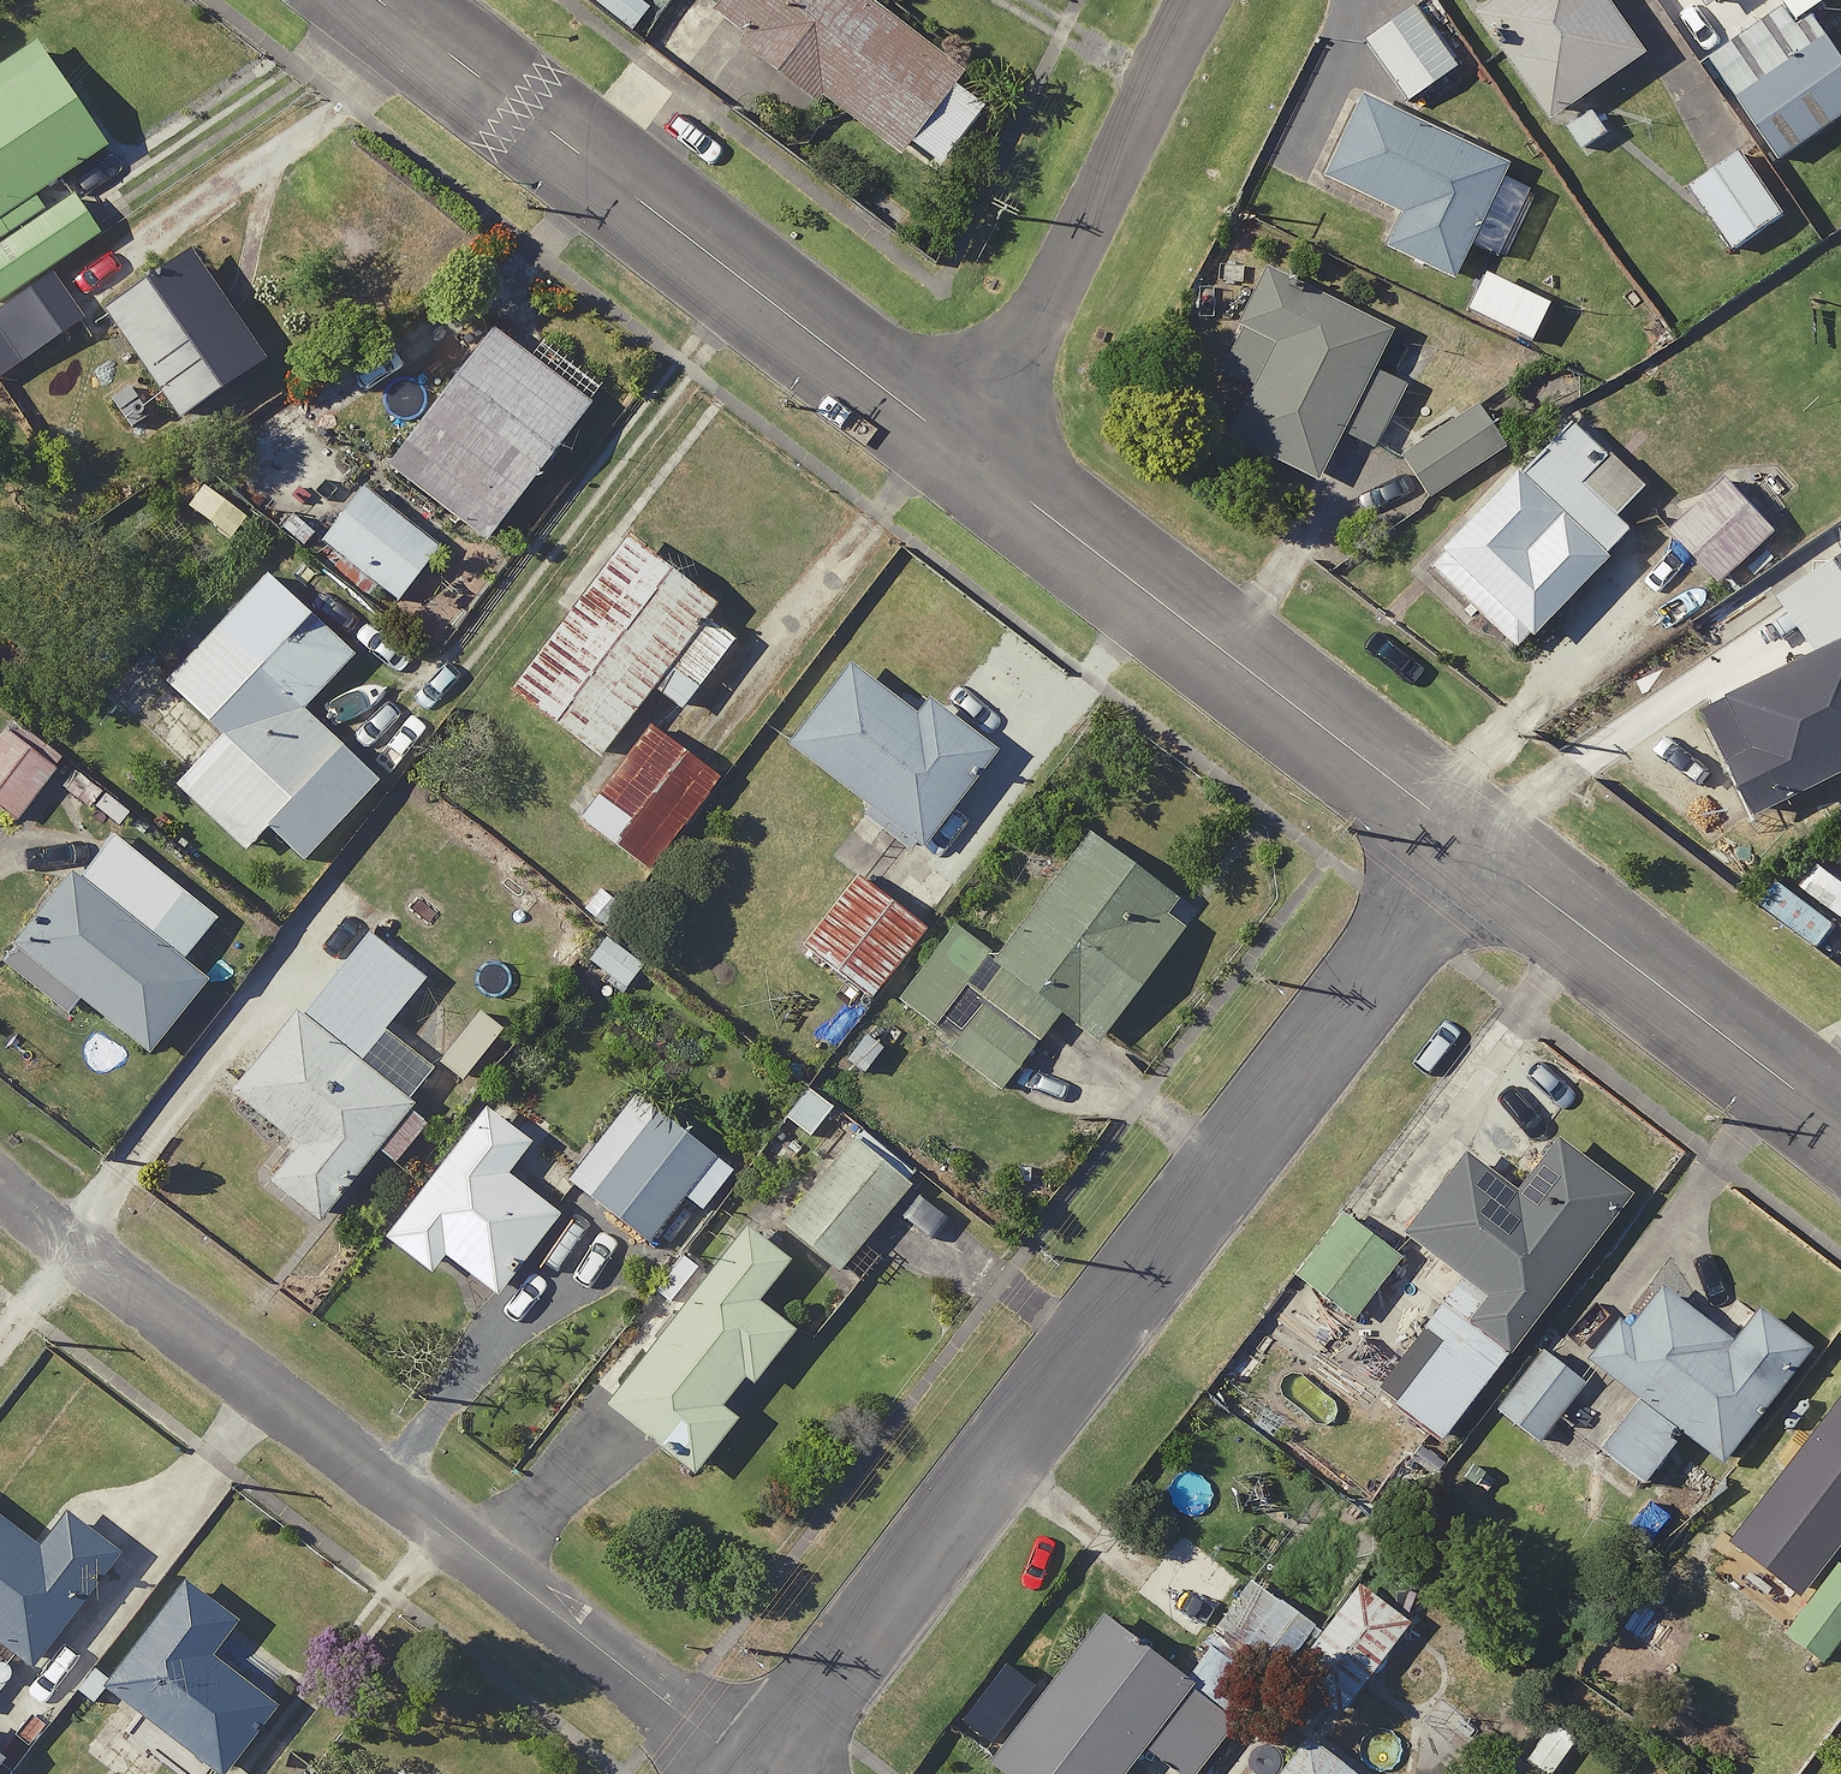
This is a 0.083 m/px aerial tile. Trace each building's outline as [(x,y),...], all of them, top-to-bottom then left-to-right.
[(696,15),(801,95),(807,87),(883,146),(892,135),(926,160),(970,100),(937,76),(946,65),(862,0),(707,0),(696,15)] [(1397,0),(1393,0),(1346,36),(1393,99),(1443,60),(1397,0)] [(1604,0),(1475,0),(1467,5),(1539,113),(1637,49),(1604,0)] [(1816,27),(1727,89),(1771,153),(1840,104),(1840,62),(1816,27)] [(42,172),(88,142),(21,40),(0,54),(0,283),(80,231),(42,172)] [(1493,163),(1347,91),(1308,170),(1389,210),(1373,242),(1438,274),(1493,163)] [(1774,210),(1729,145),(1678,181),(1723,246),(1774,210)] [(248,350),(175,243),(89,301),(163,408),(248,350)] [(1375,324),(1247,265),(1202,360),(1241,378),(1215,433),(1301,473),(1324,425),(1362,442),(1391,381),(1356,365),(1375,324)] [(35,268),(0,292),(0,362),(68,314),(35,268)] [(573,397),(476,323),(375,456),(472,530),(573,397)] [(1492,443),(1466,403),(1389,452),(1415,493),(1492,443)] [(1628,485),(1549,409),(1409,556),(1460,605),(1467,597),(1507,635),(1612,526),(1600,514),(1628,485)] [(1764,525),(1717,471),(1661,520),(1709,574),(1764,525)] [(422,544),(345,486),(308,535),(385,592),(422,544)] [(699,598),(611,531),(495,683),(584,751),(637,680),(668,704),(721,635),(689,610),(699,598)] [(1763,580),(1798,647),(1721,687),(1748,739),(1714,757),(1743,811),(1840,760),(1840,539),(1763,580)] [(155,666),(128,641),(75,698),(162,778),(231,843),(253,820),(291,855),(365,774),(288,703),(340,647),(250,564),(155,666)] [(905,709),(831,652),(768,733),(858,803),(851,812),(900,850),(980,748),(914,697),(905,709)] [(10,701),(0,713),(0,810),(3,813),(60,742),(10,701)] [(706,773),(634,719),(565,810),(636,864),(706,773)] [(1157,889),(1071,825),(971,958),(931,928),(886,989),(944,1033),(936,1044),(988,1083),(1045,1006),(1083,1034),(1167,921),(1145,905),(1157,889)] [(103,901),(57,865),(0,938),(0,964),(51,1004),(63,987),(137,1045),(194,973),(166,951),(187,924),(124,874),(103,901)] [(911,922),(842,869),(789,939),(858,992),(911,922)] [(413,974),(314,893),(265,954),(299,982),(216,1083),(281,1136),(252,1171),(305,1214),(364,1142),(382,1157),(414,1117),(391,1099),(419,1065),(371,1026),(413,974)] [(634,961),(593,929),(574,954),(615,985),(634,961)] [(702,1152),(643,1105),(576,1188),(636,1236),(702,1152)] [(511,1141),(467,1107),(371,1231),(415,1264),(429,1246),(484,1288),(547,1206),(493,1164),(511,1141)] [(902,1171),(845,1124),(768,1218),(826,1264),(902,1171)] [(1612,1192),(1540,1136),(1498,1190),(1448,1151),(1391,1224),(1446,1266),(1397,1329),(1415,1343),(1373,1397),(1424,1436),(1612,1192)] [(1385,1249),(1323,1205),(1278,1269),(1340,1313),(1385,1249)] [(698,1395),(724,1363),(745,1380),(786,1330),(746,1297),(741,1292),(772,1254),(729,1219),(689,1268),(670,1252),(643,1285),(663,1301),(588,1393),(676,1465),(719,1412),(698,1395)] [(1709,1331),(1639,1277),(1578,1354),(1623,1389),(1582,1440),(1627,1475),(1666,1425),(1704,1455),(1792,1344),(1734,1299),(1709,1331)] [(1568,1371),(1526,1342),(1483,1405),(1525,1434),(1568,1371)] [(1815,1395),(1730,1508),(1808,1568),(1840,1524),(1840,1415),(1815,1395)] [(0,1521),(0,1686),(106,1547),(52,1505),(25,1540),(0,1521)] [(1820,1555),(1769,1627),(1810,1657),(1840,1614),(1840,1570),(1820,1555)] [(1297,1615),(1263,1662),(1323,1709),(1394,1617),(1333,1569),(1297,1615)] [(167,1736),(161,1744),(201,1773),(203,1773),(262,1697),(196,1647),(222,1612),(169,1572),(90,1677),(167,1736)] [(1297,1615),(1244,1574),(1170,1670),(1086,1605),(972,1753),(999,1773),(1101,1773),(1128,1738),(1175,1773),(1177,1773),(1263,1662),(1297,1615)] [(1565,1733),(1538,1714),(1510,1754),(1537,1773),(1565,1733)] [(1286,1726),(1251,1773),(1350,1773),(1286,1726)] [(424,1763),(402,1773),(430,1773),(424,1763)] [(386,1764),(365,1773),(391,1773),(386,1764)]
